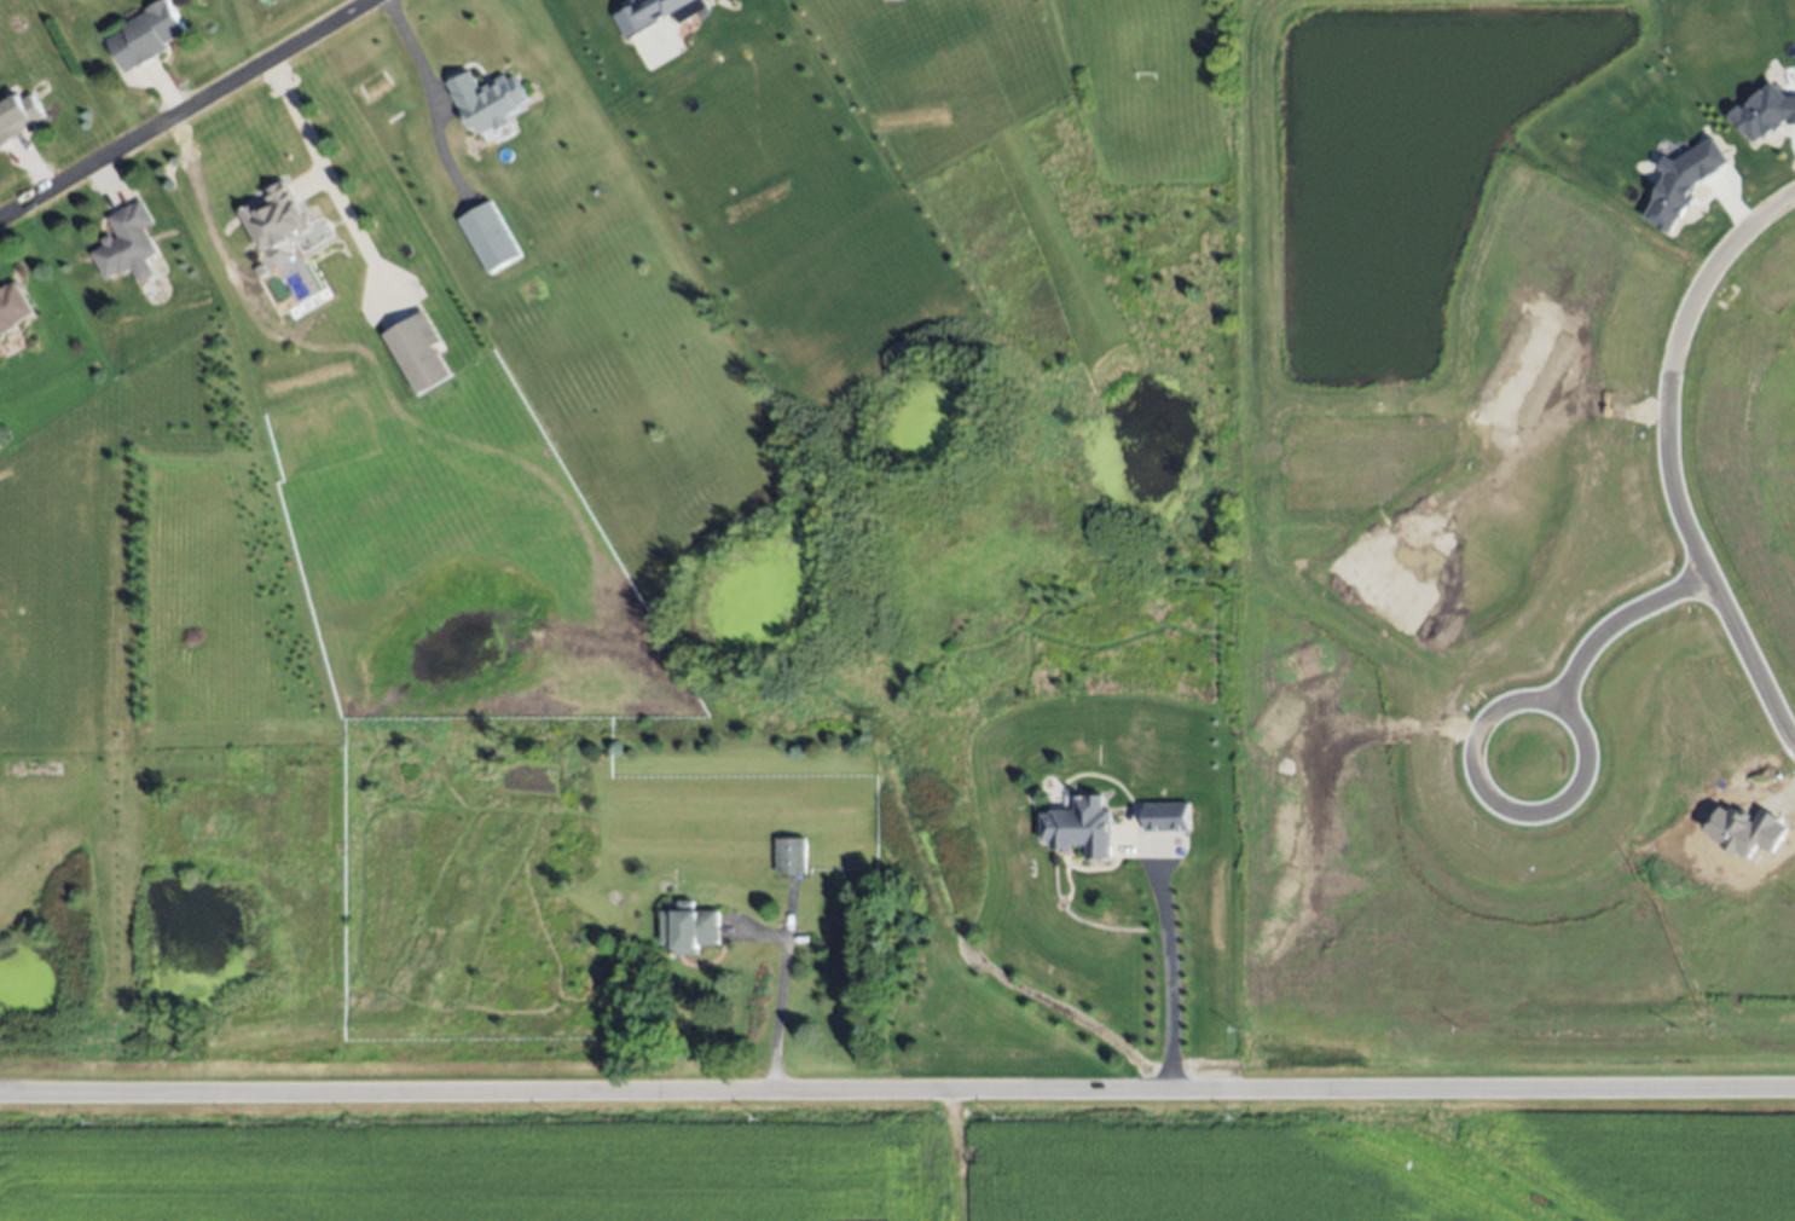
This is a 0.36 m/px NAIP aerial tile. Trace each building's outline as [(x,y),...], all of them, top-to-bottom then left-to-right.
[(145,8),(159,0),(168,0),(186,31),(166,42),(169,48),(127,73),(108,41),(125,31),(122,28),(147,12),(145,8)] [(674,14),(680,24),(707,10),(702,0),(646,0),(615,17),(627,40),(674,14)] [(446,84),(470,130),(477,126),(485,141),(512,126),(507,115),(529,103),(514,73),(481,90),(471,71),(446,84)] [(1786,97),(1769,81),(1745,108),(1736,108),(1727,118),(1755,144),(1764,135),(1774,135),(1786,122),(1789,125),(1794,125),(1794,97),(1786,97)] [(4,147),(0,142),(0,120),(0,107),(22,93),(24,98),(33,92),(46,112),(21,129),(23,134),(4,147)] [(1644,222),(1672,233),(1676,222),(1683,219),(1688,207),(1698,201),(1694,194),(1698,183),(1730,165),(1715,138),(1674,161),(1664,157),(1660,167),(1664,174),(1644,222)] [(293,242),(266,256),(242,212),(268,197),(265,190),(288,177),(314,225),(291,238),(293,242)] [(146,228),(161,253),(147,260),(156,274),(141,283),(133,270),(121,276),(118,272),(106,279),(93,254),(106,247),(102,239),(111,235),(115,239),(120,237),(109,218),(133,204),(134,206),(143,201),(156,222),(146,228)] [(486,276),(521,257),(490,202),(456,220),(486,276)] [(5,338),(0,341),(0,290),(17,280),(35,313),(17,323),(18,325),(2,334),(5,338)] [(454,375),(424,395),(382,334),(421,307),(442,338),(434,345),(454,375)] [(1107,795),(1107,814),(1112,814),(1113,863),(1090,863),(1090,846),(1073,846),(1073,855),(1053,855),(1053,845),(1043,845),(1042,817),(1054,817),(1053,810),(1078,810),(1078,795),(1107,795)] [(1190,832),(1190,804),(1145,804),(1146,833),(1190,832)] [(776,838),(806,838),(806,873),(776,874),(776,838)] [(719,912),(718,944),(699,944),(699,955),(673,954),(674,945),(661,944),(664,901),(694,902),(694,910),(719,912)]
